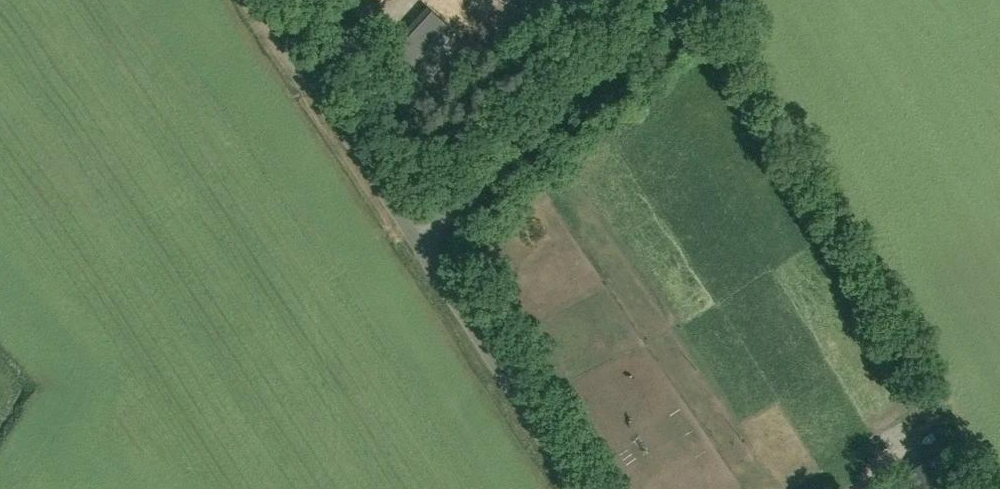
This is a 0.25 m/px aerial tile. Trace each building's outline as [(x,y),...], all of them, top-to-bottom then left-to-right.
[(401,55),(389,69),(409,85),(420,73),(429,81),(453,54),(457,58),(470,40),(480,49),(493,34),(501,41),(509,32),(492,17),(504,3),(501,0),(433,0),(427,7),(427,8),(392,47),(401,55)] [(947,451),(896,479),(901,488),(967,488),(947,451)]
